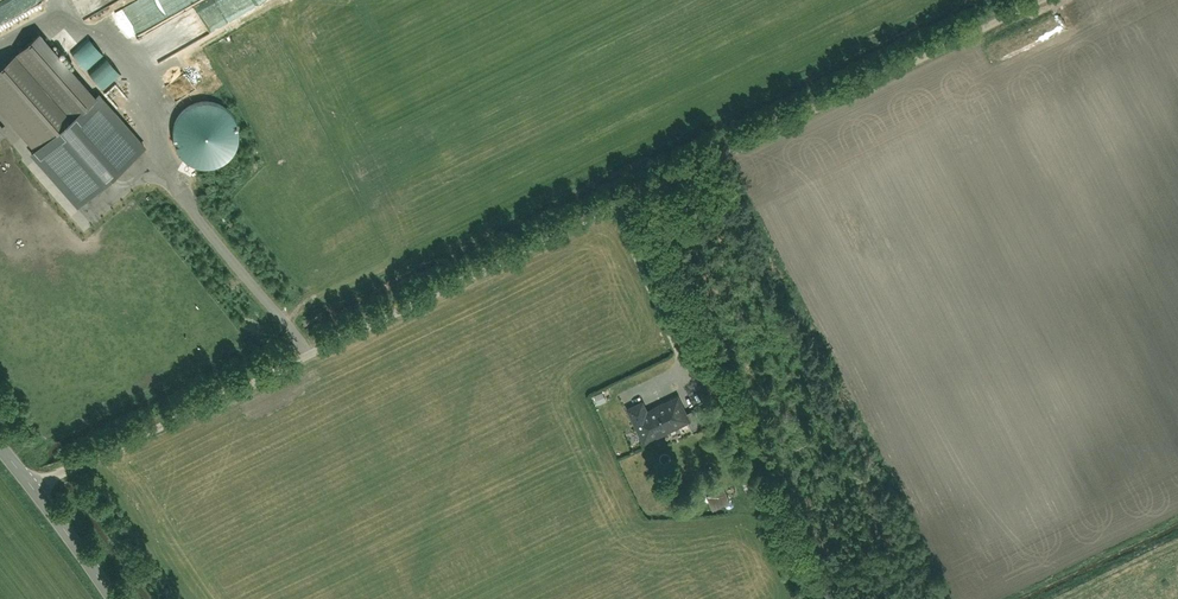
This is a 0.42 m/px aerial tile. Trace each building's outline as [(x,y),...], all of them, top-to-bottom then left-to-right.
[(43,37),(12,66),(69,128),(101,99),(43,37)] [(0,73),(0,111),(37,155),(64,133),(8,66),(0,73)] [(239,136),(239,125),(236,114),(229,105),(220,98),(209,95),(198,95),(187,100),(179,107),(173,117),(170,128),(172,139),(177,149),(185,157),(195,162),(206,163),(217,161),(227,155),(234,147),(239,136)] [(645,441),(689,420),(678,397),(647,412),(643,403),(630,409),(645,441)] [(735,484),(742,501),(753,496),(746,479),(735,484)] [(702,494),(708,509),(726,502),(720,487),(702,494)]
